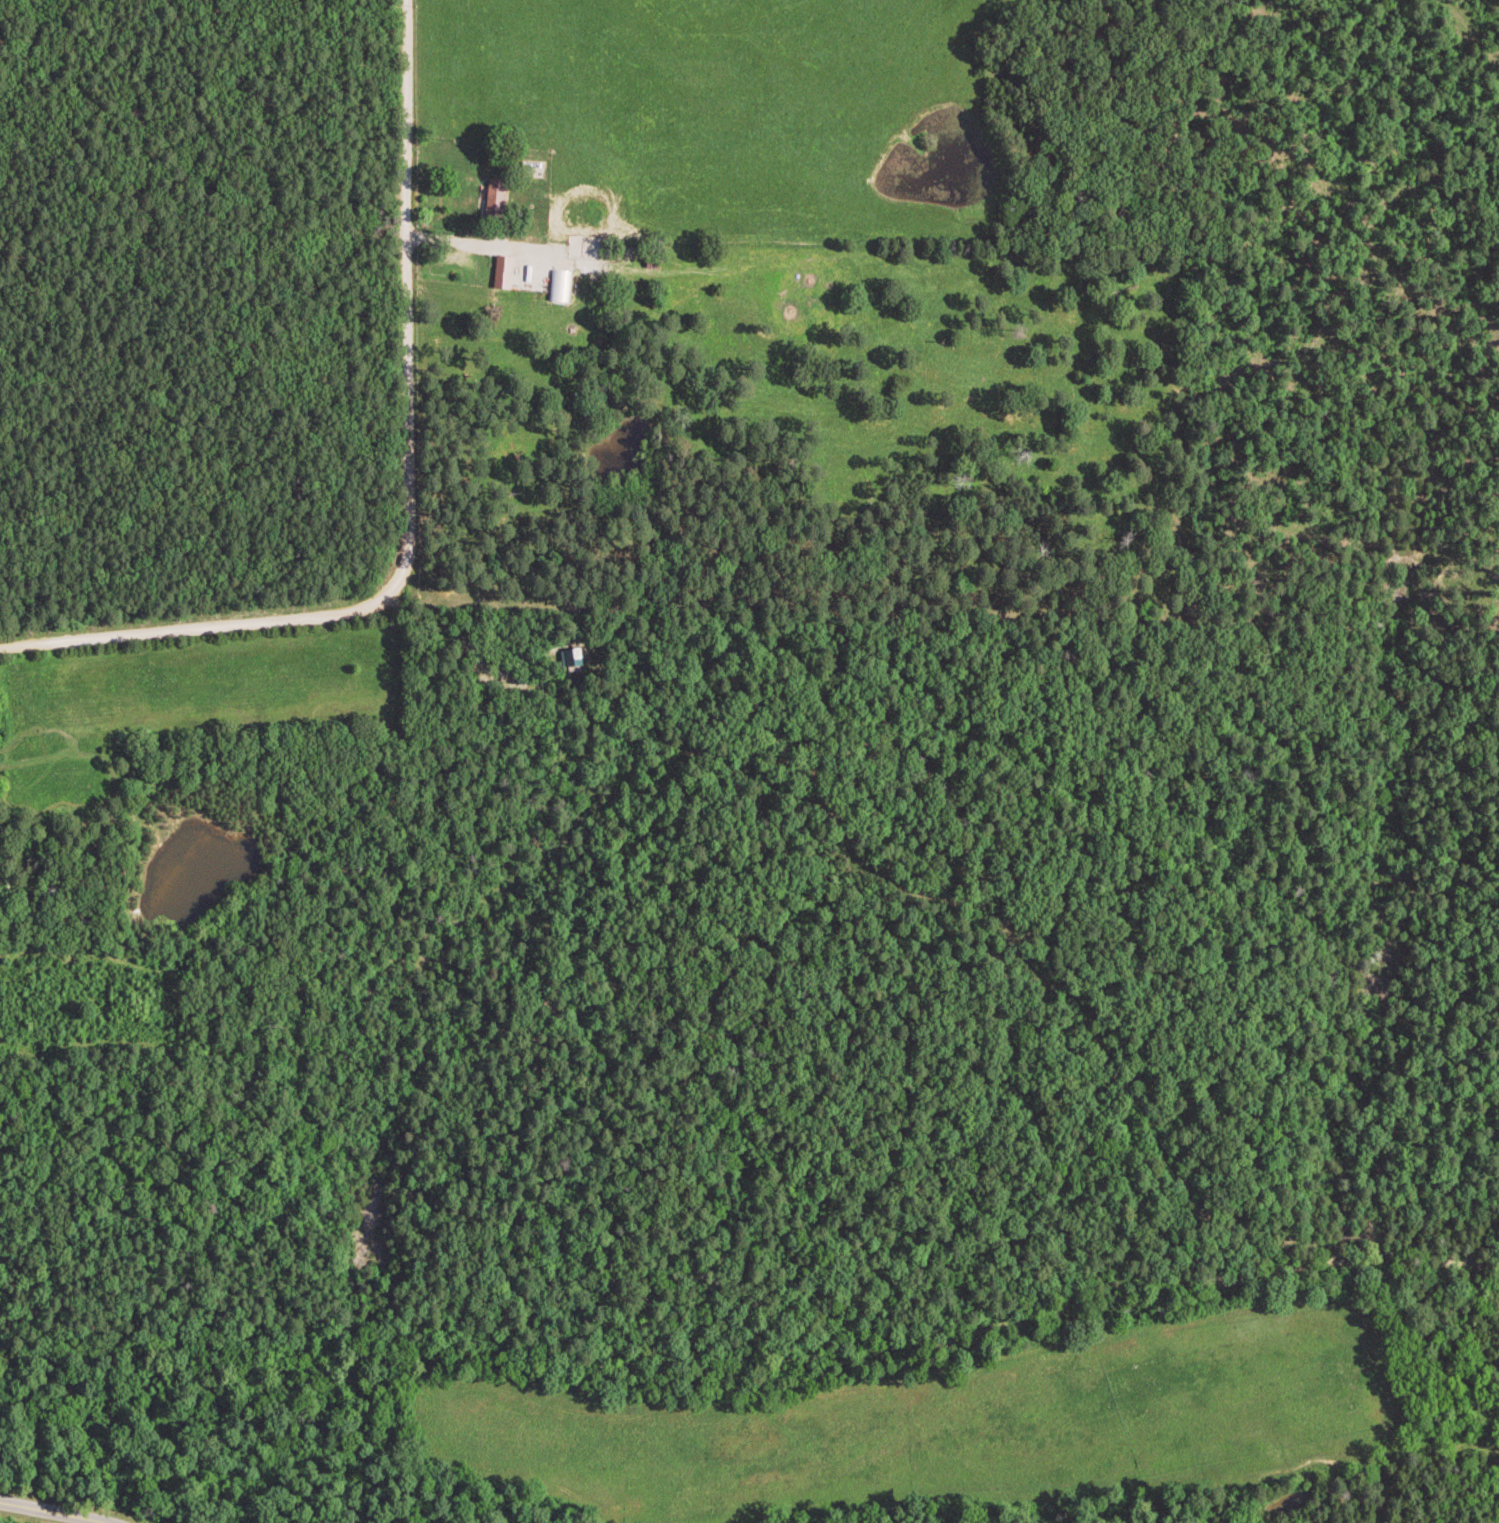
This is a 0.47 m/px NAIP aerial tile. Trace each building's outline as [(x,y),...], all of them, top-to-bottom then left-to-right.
[(515,287),(516,257),(500,256),(498,286),(515,287)] [(573,271),(554,270),(553,302),(572,302),(573,271)]
